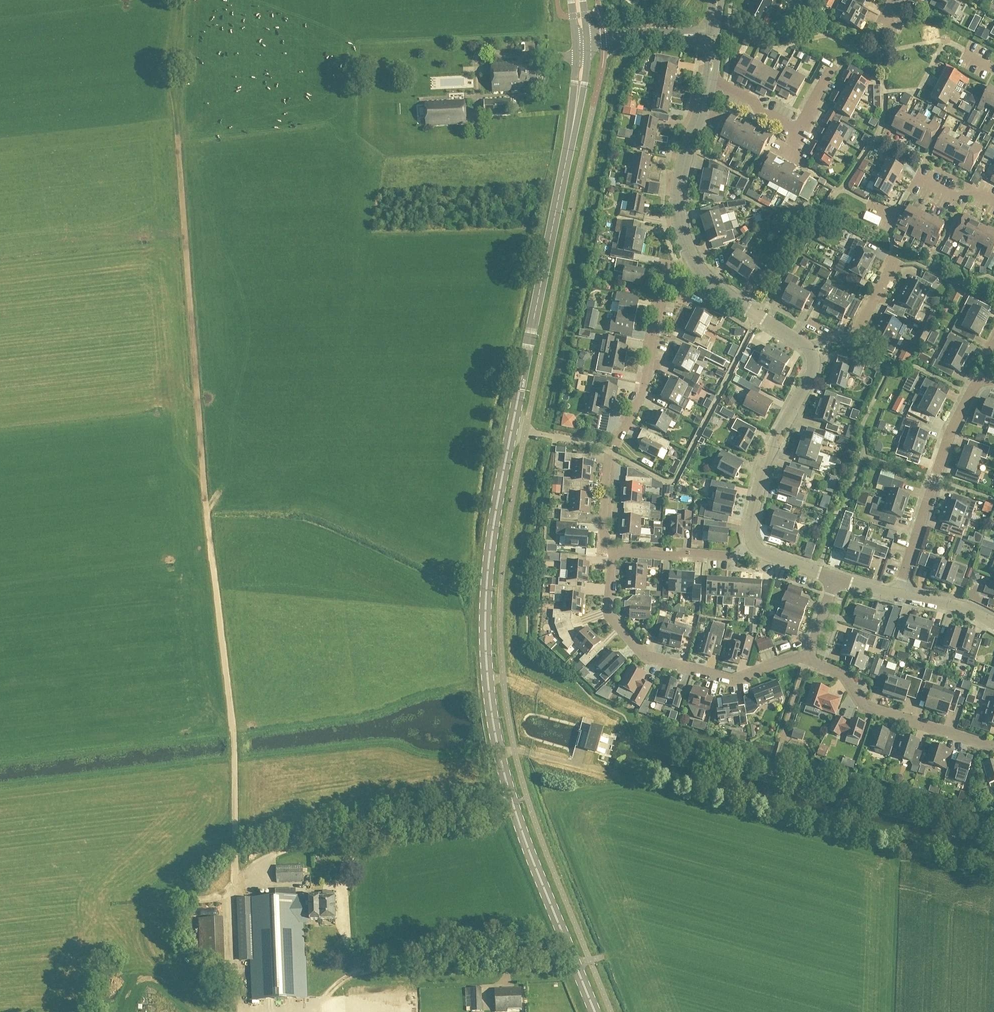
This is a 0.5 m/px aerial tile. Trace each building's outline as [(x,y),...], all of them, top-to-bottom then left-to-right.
[(782,4),(775,0),(754,0),(753,3),(754,4),(747,17),(761,25),(769,9),(777,13),(782,4)] [(824,6),(834,9),(838,0),(827,0),(824,6)] [(864,21),(858,17),(861,11),(842,0),(836,11),(844,15),(840,21),(859,31),(864,21)] [(875,0),(850,0),(849,1),(863,9),(867,1),(873,4),(875,0)] [(954,11),(957,5),(951,2),(952,0),(933,0),(937,2),(934,8),(951,17),(954,11)] [(635,10),(628,6),(624,14),(630,18),(635,10)] [(877,24),(881,17),(870,11),(866,18),(877,24)] [(971,31),(977,33),(982,19),(976,17),(971,31)] [(792,66),(799,69),(804,55),(797,52),(792,66)] [(657,75),(656,81),(672,84),(680,85),(681,79),(674,78),(676,68),(667,67),(669,58),(655,56),(653,64),(651,66),(650,71),(652,74),(657,75)] [(740,86),(753,61),(743,56),(733,74),(739,77),(736,83),(740,86)] [(753,61),(740,86),(744,88),(747,82),(752,85),(762,66),(753,61)] [(536,76),(534,75),(534,69),(518,69),(518,63),(491,64),(493,92),(508,92),(508,90),(519,90),(519,88),(527,88),(527,85),(535,85),(535,82),(536,81),(537,81),(536,76)] [(762,66),(752,85),(758,87),(755,93),(759,96),(772,72),(762,66)] [(938,78),(955,88),(958,82),(965,86),(967,82),(954,74),(956,72),(945,66),(938,78)] [(776,87),(781,90),(778,96),(782,98),(795,74),(785,69),(781,76),(781,77),(776,87)] [(772,72),(759,96),(763,98),(767,92),(772,95),(776,87),(781,77),(781,76),(772,72)] [(847,87),(844,92),(859,100),(868,85),(844,72),(839,83),(847,87)] [(795,74),(782,98),(786,100),(789,95),(795,97),(805,79),(795,74)] [(952,93),(955,88),(938,78),(936,82),(938,84),(935,89),(957,101),(959,97),(952,93)] [(656,81),(653,96),(683,102),(684,96),(671,94),(672,84),(656,81)] [(993,99),(993,91),(988,88),(977,110),(981,112),(985,105),(989,108),(993,99)] [(955,106),(957,101),(935,89),(932,95),(929,94),(927,98),(938,103),(935,108),(943,112),(945,107),(948,102),(955,106)] [(859,100),(844,92),(841,97),(833,93),(831,97),(854,110),(859,100)] [(683,102),(653,96),(651,112),(667,115),(668,105),(682,108),(683,102)] [(830,109),(827,115),(839,121),(842,116),(849,120),(854,110),(831,97),(828,102),(836,106),(834,111),(830,109)] [(637,100),(626,98),(624,108),(635,110),(637,100)] [(510,100),(484,102),(485,117),(511,115),(510,100)] [(465,125),(464,111),(464,103),(425,105),(428,105),(429,126),(426,126),(426,127),(465,125)] [(899,137),(909,119),(903,116),(907,109),(902,107),(891,129),(897,132),(895,135),(899,137)] [(963,111),(960,116),(968,121),(971,116),(963,111)] [(642,119),(639,134),(660,138),(661,132),(656,131),(658,122),(650,120),(651,115),(637,112),(636,118),(642,119)] [(729,142),(737,126),(733,124),(737,117),(731,114),(727,123),(722,132),(719,137),(729,142)] [(829,129),(827,134),(842,142),(847,133),(836,127),(839,121),(827,115),(822,125),(829,129)] [(910,139),(922,117),(918,115),(914,122),(909,119),(899,137),(903,139),(904,136),(910,139)] [(947,125),(957,130),(962,121),(952,116),(947,125)] [(918,147),(927,129),(922,126),(926,119),(922,117),(910,139),(916,142),(915,145),(918,147)] [(717,132),(719,128),(708,122),(706,126),(717,132)] [(729,142),(739,147),(751,125),(746,122),(742,129),(737,126),(729,142)] [(926,151),(939,126),(931,122),(927,129),(918,147),(926,151)] [(982,131),(991,135),(993,129),(993,127),(986,123),(982,131)] [(748,152),(752,144),(756,137),(752,134),(756,127),(751,125),(739,147),(748,152)] [(824,138),(821,144),(836,152),(842,142),(827,134),(819,129),(816,134),(824,138)] [(932,154),(938,157),(942,159),(952,141),(946,139),(950,132),(945,129),(932,154)] [(761,139),(756,137),(752,144),(762,150),(766,143),(768,144),(772,136),(765,132),(761,139)] [(660,138),(639,134),(636,150),(652,153),(654,143),(667,146),(668,140),(660,138)] [(953,161),(965,139),(961,137),(957,144),(952,141),(942,159),(952,164),(953,161)] [(971,151),(965,149),(969,141),(965,139),(953,161),(959,164),(958,167),(962,169),(971,151)] [(762,150),(752,144),(748,152),(758,157),(762,150)] [(828,168),(831,162),(836,152),(821,144),(819,149),(811,144),(805,154),(817,161),(816,161),(828,168)] [(971,151),(962,169),(969,173),(982,149),(974,145),(971,151)] [(763,170),(772,175),(776,168),(772,165),(776,159),(769,155),(764,163),(766,164),(763,170)] [(634,156),(631,171),(660,177),(661,171),(657,170),(658,168),(651,166),(650,169),(648,169),(650,159),(634,156)] [(882,171),(900,181),(902,177),(899,175),(902,169),(880,158),(878,162),(885,166),(882,171)] [(871,175),(875,166),(865,161),(861,171),(871,175)] [(778,188),(790,166),(784,163),(781,170),(776,168),(772,175),(768,183),(778,188)] [(778,188),(787,193),(795,178),(791,176),(795,169),(790,166),(778,188)] [(702,181),(702,184),(720,187),(725,189),(729,172),(718,167),(716,175),(704,173),(703,175),(702,175),(701,176),(700,179),(701,181),(702,181)] [(993,169),(990,167),(986,176),(992,179),(990,183),(993,185),(993,170),(993,169)] [(759,177),(768,183),(772,175),(763,170),(759,177)] [(660,177),(631,171),(628,187),(644,190),(646,181),(659,183),(660,177)] [(898,185),(900,181),(882,171),(879,177),(872,173),(870,177),(892,189),(895,183),(898,185)] [(800,180),(795,178),(787,193),(797,198),(810,176),(804,173),(800,180)] [(892,189),(870,177),(868,181),(875,185),(872,191),(890,200),(892,196),(889,195),(892,189)] [(607,186),(609,187),(614,188),(616,181),(608,179),(607,186)] [(650,194),(659,195),(660,185),(651,184),(650,194)] [(719,193),(720,187),(702,184),(701,187),(700,186),(699,188),(698,191),(698,193),(700,193),(700,195),(716,198),(714,206),(723,204),(724,194),(719,193)] [(649,208),(650,202),(629,198),(626,213),(620,212),(619,218),(632,220),(633,215),(642,217),(644,207),(649,208)] [(763,200),(761,206),(771,209),(773,204),(763,200)] [(783,211),(796,219),(800,212),(787,204),(783,211)] [(705,232),(730,223),(728,216),(726,216),(723,206),(711,210),(713,216),(701,219),(705,232)] [(908,208),(902,219),(910,223),(916,212),(908,208)] [(910,237),(914,239),(925,217),(920,214),(921,211),(917,209),(916,212),(910,223),(908,227),(914,230),(910,237)] [(765,221),(772,218),(769,211),(763,214),(765,221)] [(959,244),(972,219),(964,215),(951,240),(959,244)] [(932,221),(925,217),(914,239),(918,241),(922,234),(927,237),(930,233),(935,223),(937,220),(934,218),(932,221)] [(908,227),(910,223),(902,219),(900,218),(895,227),(897,228),(897,230),(905,234),(908,227)] [(969,249),(980,227),(974,224),(975,221),(972,219),(959,244),(963,238),(968,240),(964,247),(969,249)] [(619,234),(618,240),(643,245),(645,234),(639,232),(640,226),(617,221),(614,233),(619,234)] [(734,242),(731,232),(733,231),(730,223),(705,232),(709,244),(721,240),(722,245),(734,242)] [(943,227),(935,223),(930,233),(937,237),(943,227)] [(981,247),(990,229),(987,228),(986,230),(980,227),(969,249),(973,252),(976,245),(981,247)] [(993,247),(993,235),(993,233),(993,231),(990,229),(981,247),(987,250),(983,257),(988,260),(993,247)] [(937,237),(930,233),(927,237),(924,244),(932,248),(933,246),(935,248),(939,239),(937,238),(937,237)] [(900,243),(902,239),(894,235),(892,239),(900,243)] [(643,245),(618,240),(617,245),(612,244),(610,256),(623,259),(625,252),(640,255),(643,245)] [(865,246),(855,240),(850,251),(856,254),(852,261),(869,270),(872,265),(871,264),(874,257),(863,251),(865,246)] [(952,246),(946,243),(944,248),(949,251),(952,246)] [(737,275),(747,260),(741,255),(744,251),(734,244),(725,258),(730,261),(726,267),(737,275)] [(919,253),(927,257),(929,253),(921,249),(919,253)] [(992,256),(985,269),(990,272),(993,264),(993,257),(992,256)] [(747,260),(737,275),(747,282),(749,279),(758,285),(770,268),(761,262),(760,262),(756,259),(753,264),(747,260)] [(972,259),(968,269),(975,271),(978,261),(972,259)] [(641,286),(643,273),(630,270),(632,263),(616,260),(613,273),(624,275),(622,282),(641,286)] [(802,266),(810,270),(813,263),(805,260),(802,266)] [(866,274),(867,274),(869,270),(852,261),(849,267),(840,262),(834,272),(848,280),(851,274),(862,280),(866,274)] [(824,269),(820,276),(831,283),(835,276),(824,269)] [(782,302),(792,307),(800,291),(790,286),(794,278),(789,275),(783,286),(788,289),(782,302)] [(854,290),(860,286),(856,278),(849,282),(854,290)] [(923,303),(927,296),(932,286),(921,281),(918,286),(907,281),(901,292),(917,300),(923,303)] [(832,317),(840,301),(843,294),(825,285),(818,298),(826,302),(821,312),(832,317)] [(800,291),(792,307),(801,312),(808,299),(814,302),(820,290),(815,287),(809,296),(800,291)] [(917,300),(901,292),(895,304),(906,309),(904,315),(914,320),(919,311),(923,303),(917,300)] [(841,322),(846,313),(854,317),(861,303),(843,294),(840,301),(832,317),(841,322)] [(619,303),(617,315),(634,318),(637,306),(634,306),(636,300),(616,296),(614,302),(619,303)] [(961,316),(967,318),(984,327),(989,317),(978,311),(981,305),(968,298),(963,308),(964,309),(961,316)] [(691,320),(690,322),(706,330),(709,324),(715,327),(718,323),(719,324),(722,319),(710,312),(707,318),(696,312),(695,313),(694,313),(692,313),(689,318),(690,320),(691,320)] [(634,318),(617,315),(616,321),(611,320),(610,326),(609,333),(629,337),(630,330),(632,331),(634,318)] [(883,316),(878,326),(896,336),(898,331),(903,333),(909,323),(895,316),(892,321),(883,316)] [(585,318),(583,328),(593,330),(595,320),(585,318)] [(984,327),(967,318),(963,325),(956,321),(951,332),(964,338),(967,332),(978,338),(984,327)] [(685,330),(686,331),(685,333),(696,338),(693,344),(706,350),(709,344),(708,344),(709,340),(703,337),(706,330),(690,322),(689,324),(688,323),(687,324),(684,329),(685,330)] [(901,338),(896,336),(878,326),(873,336),(882,341),(879,348),(892,355),(899,343),(901,338)] [(931,330),(923,328),(919,338),(927,341),(931,330)] [(948,341),(943,352),(965,364),(971,353),(957,346),(960,341),(949,335),(946,341),(948,341)] [(603,337),(600,356),(625,361),(627,348),(614,346),(615,340),(603,337)] [(677,357),(694,366),(697,360),(702,363),(704,359),(682,348),(677,357)] [(757,378),(762,368),(769,372),(778,354),(767,348),(760,360),(752,356),(744,371),(757,378)] [(906,363),(910,355),(902,352),(898,360),(906,363)] [(937,362),(935,361),(932,369),(943,374),(946,367),(960,374),(965,364),(943,352),(937,362)] [(778,354),(769,372),(775,376),(772,382),(782,387),(785,380),(780,377),(789,360),(778,354)] [(625,361),(600,356),(596,374),(608,376),(609,370),(623,373),(625,361)] [(723,369),(725,363),(711,356),(708,362),(723,369)] [(680,378),(684,379),(696,386),(700,378),(695,376),(699,368),(694,366),(677,357),(672,367),(683,372),(680,378)] [(844,391),(849,376),(859,379),(863,366),(849,362),(847,369),(834,365),(828,385),(844,391)] [(916,379),(923,382),(926,377),(918,373),(916,379)] [(646,385),(651,387),(655,377),(650,375),(646,385)] [(599,391),(598,398),(615,401),(618,389),(605,387),(606,381),(594,378),(592,390),(599,391)] [(696,386),(684,379),(681,385),(671,380),(666,389),(687,400),(691,393),(696,396),(700,388),(696,386)] [(749,391),(751,386),(741,380),(738,386),(749,391)] [(925,380),(920,390),(927,394),(923,401),(940,409),(946,399),(935,393),(938,387),(925,380)] [(690,401),(687,400),(666,389),(661,399),(671,405),(668,410),(680,415),(682,410),(685,411),(690,401)] [(764,418),(772,404),(751,393),(743,407),(764,418)] [(598,398),(590,396),(586,415),(598,417),(599,410),(613,413),(615,401),(598,398)] [(821,399),(817,410),(836,416),(839,405),(849,408),(851,402),(836,397),(834,403),(821,399)] [(935,420),(940,409),(923,401),(917,398),(914,404),(913,404),(908,414),(921,420),(924,414),(935,420)] [(986,401),(984,407),(979,405),(972,423),(983,427),(985,420),(991,422),(993,413),(993,404),(986,401)] [(832,426),(836,416),(817,410),(814,421),(827,425),(825,431),(836,435),(838,428),(832,426)] [(858,422),(860,412),(854,410),(851,421),(858,422)] [(677,425),(681,418),(670,413),(667,419),(654,413),(647,425),(665,434),(671,422),(677,425)] [(565,415),(563,427),(576,430),(578,418),(565,415)] [(698,417),(695,425),(701,427),(705,419),(698,417)] [(740,436),(733,447),(745,454),(754,437),(744,431),(747,426),(736,420),(731,431),(740,436)] [(907,441),(925,447),(928,436),(916,432),(919,425),(904,420),(899,432),(909,436),(907,441)] [(851,441),(856,431),(849,427),(844,437),(851,441)] [(707,430),(704,437),(710,439),(713,432),(707,430)] [(666,452),(669,444),(642,431),(637,441),(642,443),(641,445),(639,446),(640,449),(639,451),(640,452),(641,454),(644,453),(657,460),(657,458),(660,457),(659,454),(662,450),(666,452)] [(804,434),(800,446),(819,452),(821,446),(826,448),(828,442),(832,444),(834,438),(816,432),(814,438),(804,434)] [(986,443),(987,437),(979,435),(978,442),(986,443)] [(757,438),(757,448),(764,448),(765,438),(757,438)] [(910,454),(921,457),(921,456),(923,456),(924,455),(925,453),(924,452),(923,450),(925,447),(907,441),(901,439),(895,456),(907,461),(910,454)] [(965,449),(961,460),(978,465),(980,459),(986,461),(990,449),(978,445),(978,446),(978,447),(976,453),(965,449)] [(819,452),(800,446),(796,457),(806,461),(804,466),(819,471),(823,459),(818,457),(819,452)] [(737,475),(740,469),(743,464),(722,453),(716,463),(720,466),(717,472),(734,480),(735,479),(736,480),(738,479),(739,478),(738,476),(737,475)] [(582,463),(582,456),(565,455),(564,464),(569,464),(569,472),(572,472),(593,474),(593,464),(590,463),(582,463)] [(977,486),(980,478),(981,473),(976,472),(978,465),(961,460),(960,464),(959,463),(957,464),(956,468),(956,469),(958,470),(967,473),(964,481),(977,486)] [(799,474),(786,470),(782,482),(800,488),(802,481),(805,482),(806,477),(810,478),(812,473),(800,469),(799,474)] [(622,485),(621,495),(642,496),(642,488),(651,489),(652,480),(649,480),(649,479),(632,470),(627,470),(626,479),(634,479),(633,485),(622,485)] [(593,474),(572,472),(572,480),(563,479),(562,488),(580,489),(581,483),(592,484),(593,474)] [(888,495),(886,502),(905,508),(908,496),(890,490),(893,481),(880,477),(876,486),(883,488),(882,493),(888,495)] [(562,487),(563,479),(553,479),(552,487),(562,487)] [(717,495),(715,502),(733,506),(736,495),(724,492),(726,485),(711,482),(709,493),(717,495)] [(797,495),(800,488),(782,482),(779,494),(791,498),(788,505),(800,509),(804,498),(797,495)] [(560,495),(560,488),(552,487),(552,494),(560,495)] [(570,504),(590,506),(591,496),(580,495),(580,489),(562,488),(562,496),(567,496),(567,504),(570,504)] [(649,513),(649,512),(650,505),(641,504),(642,496),(621,495),(621,505),(632,505),(631,512),(632,512),(649,513)] [(943,513),(962,519),(969,521),(971,515),(972,516),(976,504),(961,499),(959,506),(947,502),(943,513)] [(872,505),(871,510),(869,516),(881,519),(882,513),(901,519),(905,508),(886,502),(879,500),(877,507),(872,505)] [(733,506),(715,502),(714,509),(706,508),(703,519),(718,522),(719,515),(731,518),(733,506)] [(570,504),(569,512),(561,511),(560,521),(578,522),(578,515),(590,516),(590,506),(570,504)] [(991,515),(993,508),(986,506),(984,512),(991,515)] [(632,512),(632,518),(621,517),(620,527),(640,528),(644,528),(644,520),(649,521),(650,513),(649,512),(649,513),(632,512)] [(798,534),(792,532),(795,522),(798,525),(803,524),(804,519),(801,516),(796,517),(796,518),(776,512),(770,528),(774,529),(772,537),(794,544),(798,534)] [(840,532),(846,534),(848,533),(849,531),(850,520),(851,520),(853,515),(845,513),(840,532)] [(966,528),(969,521),(962,519),(943,513),(939,523),(952,527),(950,533),(962,537),(965,528),(966,528)] [(679,519),(670,518),(669,538),(683,539),(684,531),(690,531),(691,514),(679,514),(679,519)] [(728,532),(717,531),(718,524),(704,522),(703,534),(709,535),(708,543),(727,546),(728,532)] [(587,533),(572,532),(572,525),(556,523),(556,535),(565,536),(565,547),(586,549),(587,533)] [(894,542),(896,534),(872,526),(869,538),(884,542),(885,539),(894,542)] [(640,536),(640,528),(620,527),(619,537),(630,538),(630,544),(661,546),(662,530),(654,530),(653,537),(640,536)] [(845,562),(857,566),(865,542),(866,540),(861,538),(856,539),(853,539),(852,537),(841,533),(836,549),(846,552),(847,555),(845,562)] [(857,566),(869,570),(873,558),(879,560),(883,548),(865,542),(857,566)] [(560,572),(588,574),(589,564),(577,563),(578,557),(560,555),(560,564),(561,564),(560,572)] [(930,579),(941,583),(947,566),(942,564),(942,563),(942,560),(929,555),(925,567),(930,569),(931,571),(932,572),(930,579)] [(627,566),(626,579),(646,580),(647,568),(651,569),(652,562),(638,561),(637,567),(627,566)] [(958,579),(958,578),(963,580),(967,569),(954,564),(953,567),(952,568),(947,566),(941,583),(952,587),(954,580),(956,580),(958,579)] [(572,589),(575,589),(576,583),(587,584),(588,574),(560,572),(559,580),(558,580),(558,587),(558,588),(572,589)] [(668,594),(680,594),(682,574),(670,573),(669,587),(663,587),(662,600),(668,601),(668,594)] [(700,603),(701,589),(693,589),(694,575),(682,574),(680,594),(692,595),(692,603),(700,603)] [(635,598),(641,598),(643,598),(649,599),(649,592),(645,592),(646,580),(626,579),(625,591),(635,592),(635,598)] [(711,597),(717,598),(718,580),(707,580),(706,597),(705,605),(710,606),(711,597)] [(727,607),(729,581),(718,580),(717,598),(723,598),(722,607),(727,607)] [(733,599),(738,599),(740,582),(729,581),(727,607),(732,607),(733,599)] [(744,608),(749,608),(750,583),(740,582),(738,599),(744,600),(744,608)] [(750,583),(749,608),(753,609),(754,601),(760,601),(762,583),(750,583)] [(983,594),(993,598),(993,585),(987,583),(983,594)] [(582,606),(583,596),(572,595),(572,589),(558,588),(558,587),(550,587),(550,595),(554,595),(554,596),(563,596),(562,604),(582,606)] [(783,606),(781,612),(802,619),(808,600),(800,597),(802,591),(789,587),(787,593),(788,593),(787,595),(785,594),(782,606),(783,606)] [(649,599),(643,598),(641,598),(641,604),(624,603),(624,612),(630,612),(630,614),(628,616),(629,618),(629,620),(631,620),(633,622),(635,620),(649,621),(649,619),(651,618),(650,615),(650,610),(651,599),(649,599)] [(582,606),(562,604),(561,612),(553,611),(552,620),(555,620),(554,626),(557,632),(572,627),(570,621),(570,615),(582,616),(582,606)] [(854,627),(876,634),(879,623),(872,621),(875,613),(857,606),(853,620),(856,621),(854,627)] [(796,637),(798,631),(802,619),(781,612),(778,611),(771,632),(784,636),(785,633),(796,637)] [(658,644),(668,647),(674,628),(668,626),(669,623),(667,620),(658,617),(655,629),(661,631),(658,644)] [(909,639),(915,641),(921,621),(910,618),(906,630),(900,628),(896,640),(907,644),(909,639)] [(934,639),(929,637),(933,625),(921,621),(915,641),(921,643),(919,648),(931,651),(934,639)] [(674,628),(668,647),(679,650),(686,625),(681,624),(680,629),(674,628)] [(568,651),(574,645),(579,650),(594,636),(587,629),(579,637),(574,632),(572,627),(557,632),(559,639),(563,643),(562,645),(568,651)] [(702,636),(697,655),(710,658),(713,646),(720,648),(724,630),(712,627),(709,637),(702,636)] [(955,652),(962,633),(961,633),(949,629),(945,642),(937,640),(933,653),(946,657),(948,650),(955,652)] [(961,633),(962,633),(955,652),(956,653),(955,655),(962,658),(968,660),(966,665),(974,668),(976,663),(975,662),(978,651),(970,649),(973,639),(975,636),(962,631),(961,633)] [(848,635),(844,646),(863,652),(865,646),(873,649),(876,639),(862,634),(860,639),(848,635)] [(594,636),(579,650),(585,656),(579,662),(585,668),(597,655),(593,651),(601,643),(594,636)] [(738,666),(740,660),(747,662),(753,640),(751,640),(741,637),(739,645),(730,643),(724,662),(738,666)] [(792,638),(781,641),(783,647),(777,648),(779,654),(795,650),(792,638)] [(765,639),(756,642),(760,654),(769,650),(765,639)] [(863,652),(844,646),(840,656),(851,660),(848,667),(862,672),(867,659),(861,658),(863,652)] [(599,678),(605,683),(626,662),(618,654),(614,658),(613,657),(613,654),(610,654),(609,652),(607,654),(604,654),(604,657),(594,666),(596,668),(596,671),(599,671),(602,674),(599,678)] [(888,670),(897,672),(898,666),(889,663),(888,670)] [(877,677),(880,667),(872,665),(869,675),(877,677)] [(619,687),(620,688),(616,694),(630,702),(629,702),(639,708),(650,687),(642,682),(645,675),(630,667),(619,687)] [(877,680),(881,681),(887,683),(883,696),(894,699),(899,682),(893,680),(895,673),(881,668),(877,680)] [(993,691),(993,670),(992,669),(986,688),(993,691)] [(909,691),(914,692),(918,694),(922,682),(906,677),(904,684),(899,682),(894,699),(905,703),(909,691)] [(675,692),(678,683),(664,679),(660,692),(658,691),(654,704),(667,707),(678,710),(683,694),(675,692)] [(752,692),(758,707),(782,698),(776,683),(752,692)] [(943,690),(925,684),(922,695),(929,697),(925,709),(936,713),(943,690)] [(839,701),(827,696),(829,691),(813,685),(806,706),(821,712),(822,711),(834,715),(839,701)] [(705,712),(708,713),(713,699),(706,698),(708,692),(693,688),(688,707),(694,709),(692,714),(695,718),(702,721),(705,712)] [(936,713),(937,713),(937,715),(937,716),(944,718),(945,717),(945,716),(947,717),(951,705),(956,706),(961,693),(955,691),(954,694),(943,690),(936,713)] [(993,713),(993,693),(985,690),(981,701),(989,704),(986,711),(993,713)] [(736,697),(722,700),(724,711),(717,712),(717,713),(714,723),(715,723),(720,724),(722,725),(726,724),(726,722),(725,719),(738,717),(740,728),(747,727),(746,716),(745,711),(738,712),(736,697)] [(988,725),(993,727),(993,713),(986,711),(984,719),(977,717),(975,721),(973,720),(970,728),(986,733),(988,725)] [(677,714),(671,712),(668,720),(675,722),(677,714)] [(802,714),(800,721),(806,723),(808,716),(802,714)] [(852,721),(850,728),(844,726),(845,723),(836,719),(829,732),(838,737),(840,733),(847,736),(847,737),(859,741),(864,725),(852,721)] [(595,752),(600,735),(601,729),(592,727),(585,750),(595,752)] [(889,758),(893,744),(887,742),(890,733),(875,728),(869,747),(875,749),(874,751),(875,753),(889,758)] [(792,738),(802,741),(804,734),(795,731),(792,738)] [(747,737),(741,735),(739,742),(745,744),(747,737)] [(919,769),(923,755),(915,753),(919,742),(905,738),(903,745),(900,744),(895,758),(910,763),(912,767),(919,769)] [(813,746),(820,749),(823,743),(815,740),(813,746)] [(951,752),(945,750),(933,747),(927,765),(945,770),(951,752)] [(945,778),(956,782),(958,776),(966,778),(972,759),(960,755),(955,768),(949,766),(945,778)] [(855,770),(856,762),(844,759),(843,767),(855,770)] [(983,766),(989,785),(993,783),(993,762),(983,766)] [(276,883),(303,882),(302,866),(276,867),(276,883)] [(309,921),(319,921),(318,896),(295,897),(294,890),(275,891),(275,898),(237,900),(239,960),(250,960),(251,1000),(304,998),(303,957),(302,957),(301,923),(310,923),(309,921)] [(318,896),(319,921),(335,920),(335,899),(334,899),(334,893),(322,893),(322,894),(318,895),(318,896)] [(198,963),(223,962),(221,918),(197,919),(198,963)] [(471,1011),(482,1011),(481,988),(465,989),(465,997),(471,997),(471,1011)] [(507,1011),(521,1011),(521,990),(496,991),(496,1010),(507,1009),(507,1011)]
